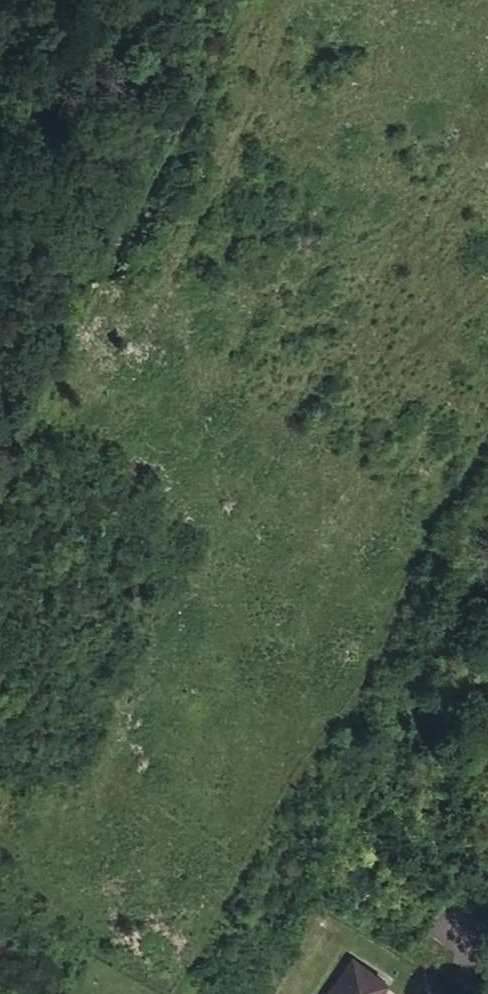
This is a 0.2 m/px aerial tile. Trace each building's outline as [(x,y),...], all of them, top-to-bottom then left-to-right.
[(326,993),(375,993),(377,992),(345,968),(326,993)]
